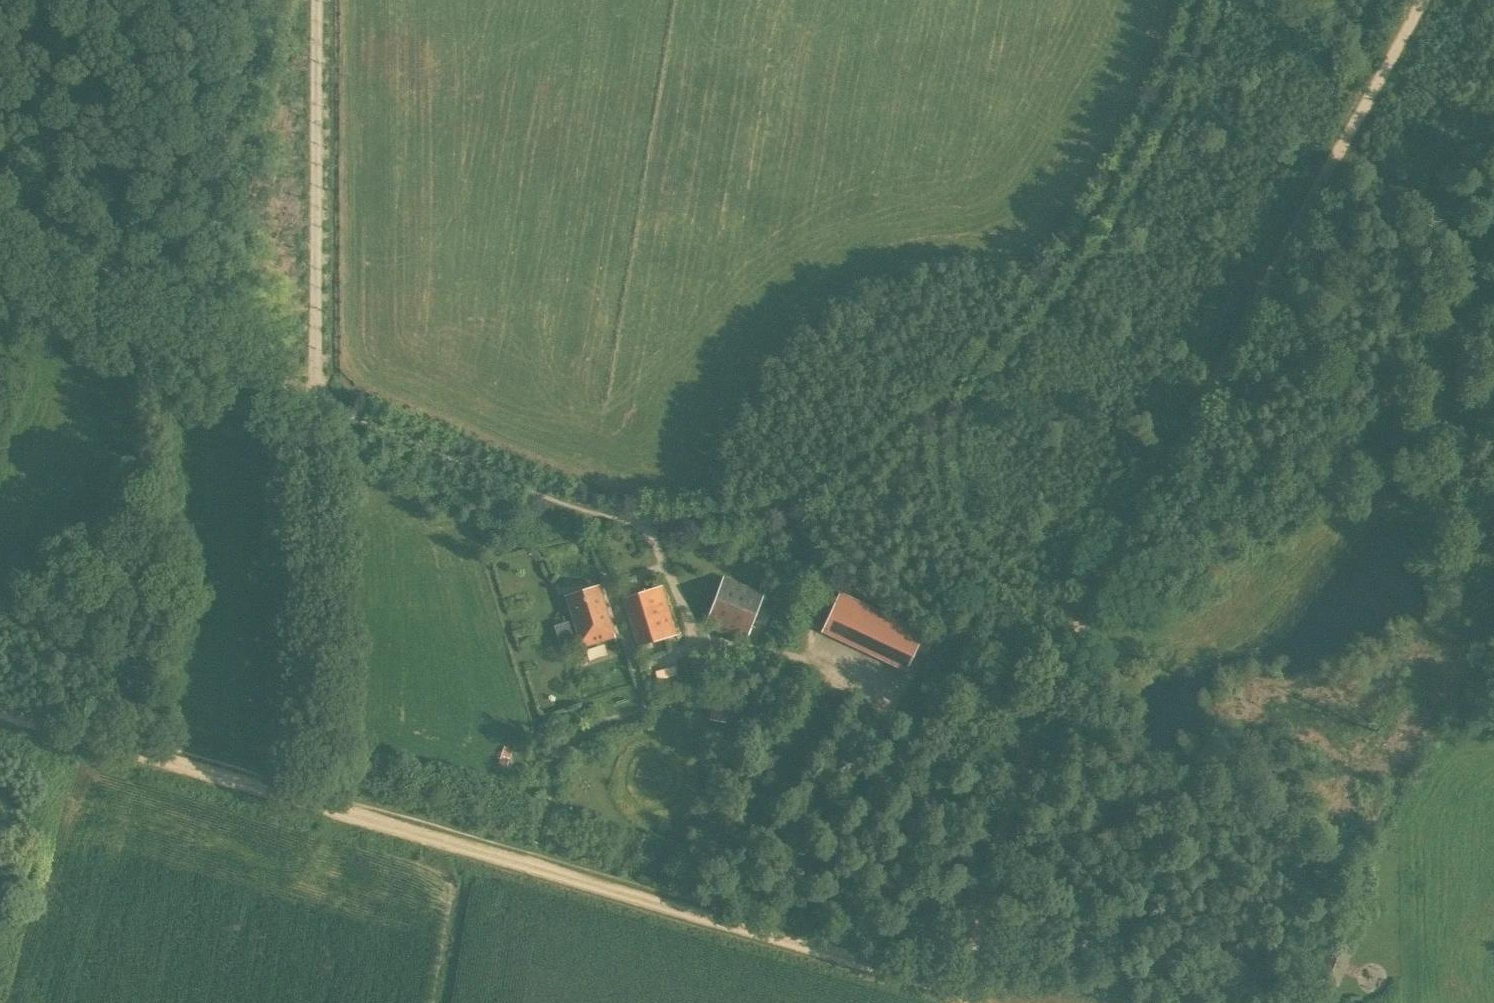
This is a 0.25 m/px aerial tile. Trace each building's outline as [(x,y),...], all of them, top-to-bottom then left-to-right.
[(723,576),(705,622),(746,639),(764,592),(723,576)] [(662,585),(644,591),(622,598),(638,647),(678,635),(662,585)] [(573,632),(578,649),(615,637),(599,586),(565,597),(576,631),(573,632)] [(823,633),(904,670),(914,648),(926,654),(933,639),(840,595),(823,633)] [(590,658),(605,655),(603,644),(588,648),(590,658)] [(1339,984),(1349,951),(1325,943),(1315,976),(1339,984)]
